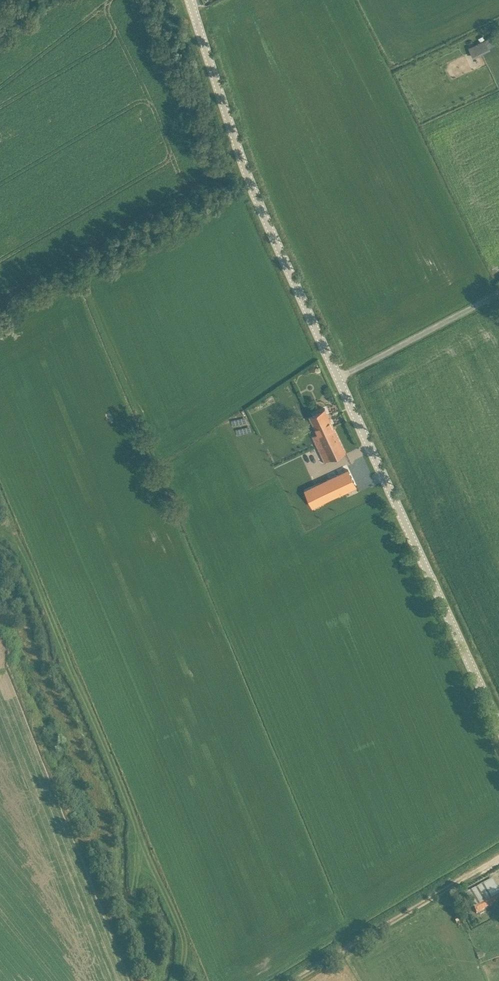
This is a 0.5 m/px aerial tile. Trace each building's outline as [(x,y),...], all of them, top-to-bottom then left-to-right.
[(310,415),(317,429),(311,431),(325,461),(346,451),(325,407),(310,415)] [(350,471),(305,491),(312,506),(358,486),(350,471)] [(477,913),(498,902),(498,890),(494,879),(467,894),(477,913)]
